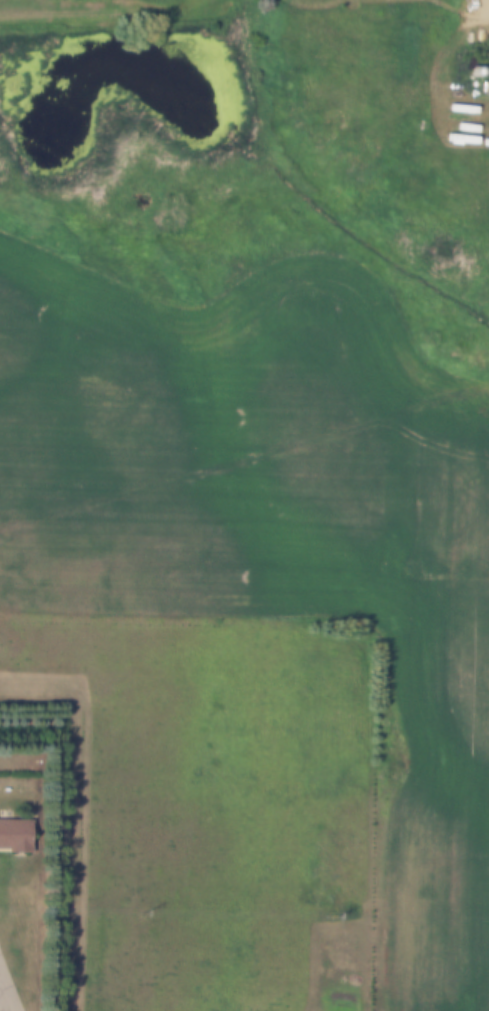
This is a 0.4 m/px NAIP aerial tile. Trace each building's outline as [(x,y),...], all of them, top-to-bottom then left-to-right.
[(6,848),(0,848),(0,819),(30,819),(29,853),(5,853),(6,848)]
